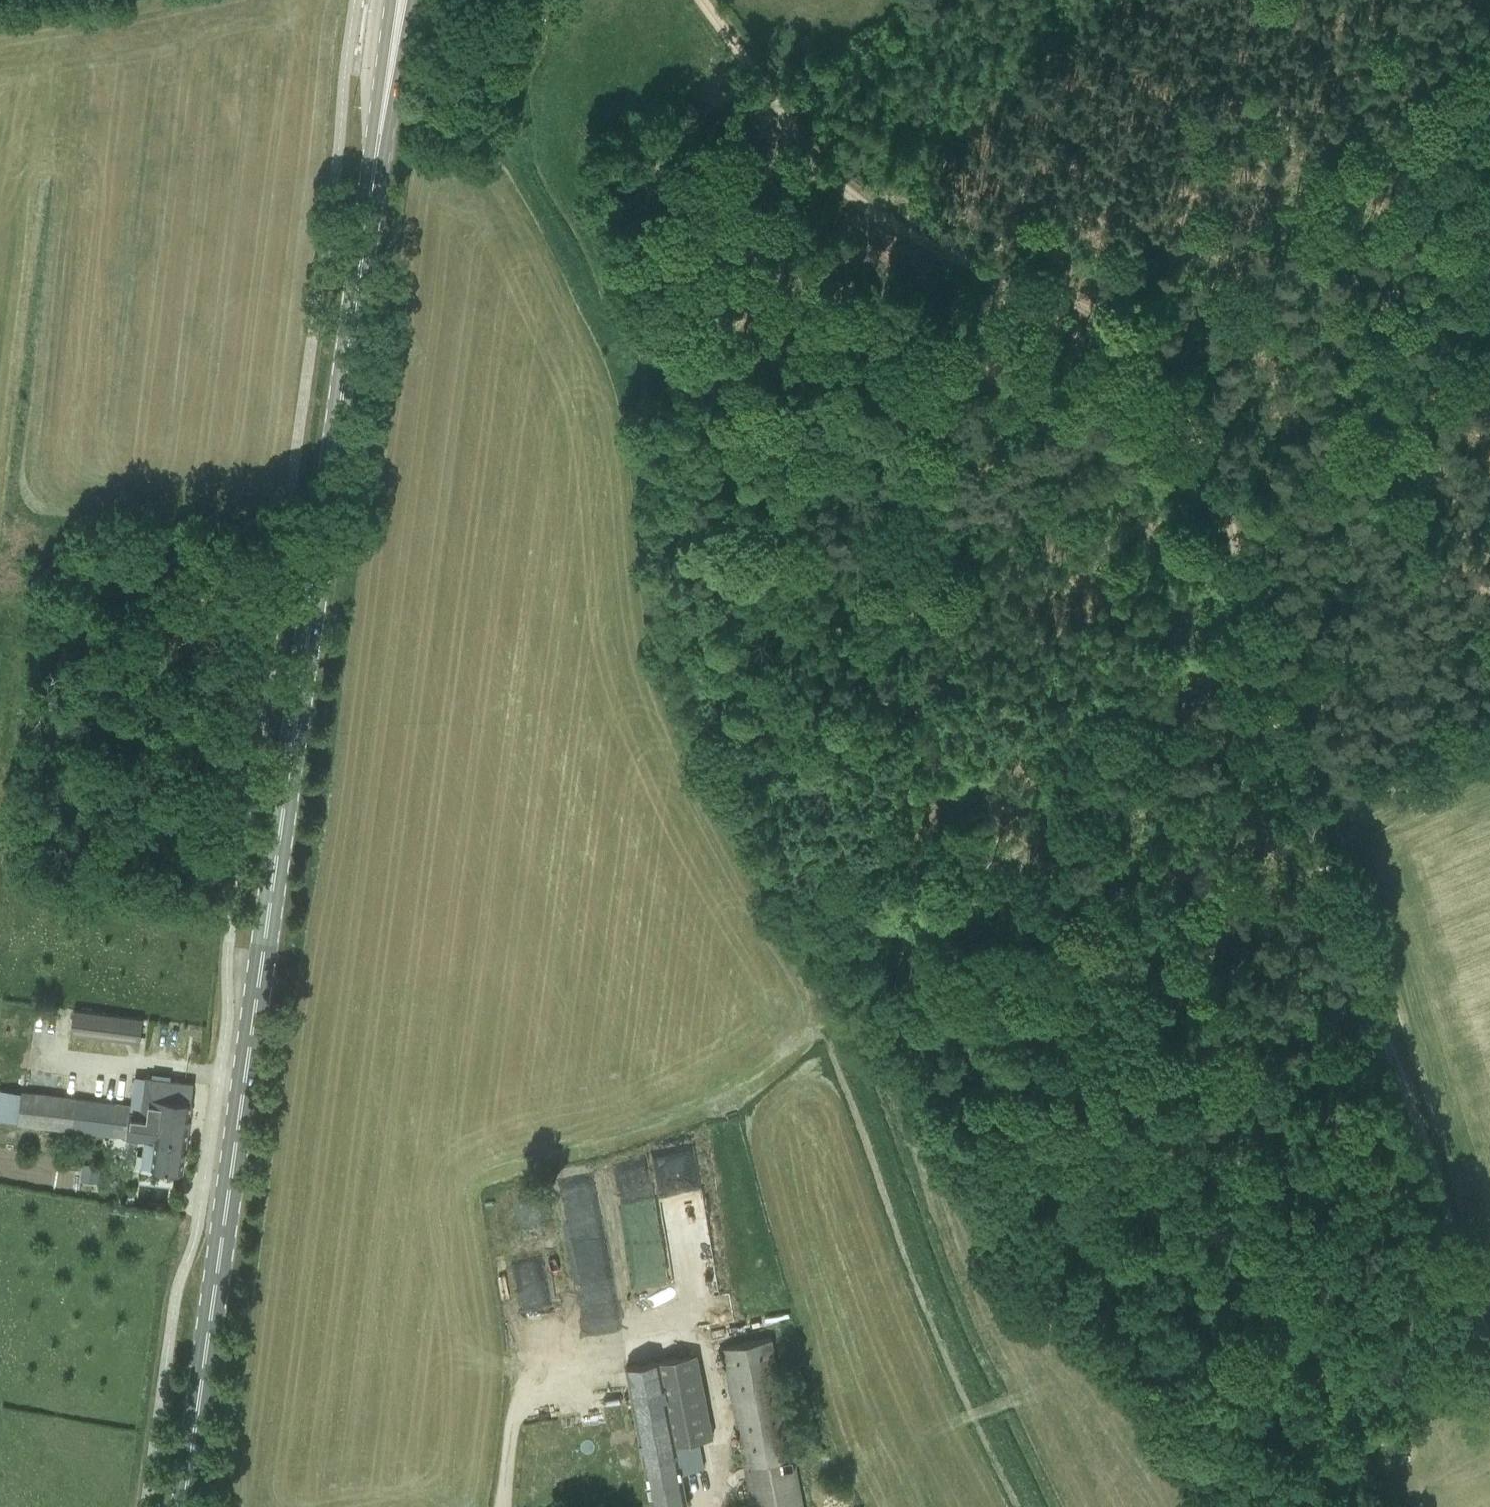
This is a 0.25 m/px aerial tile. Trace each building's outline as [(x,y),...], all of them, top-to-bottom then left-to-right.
[(143,1021),(111,1017),(108,1041),(140,1045),(143,1021)] [(194,1086),(193,1086),(147,1079),(142,1113),(131,1112),(132,1105),(22,1091),(18,1123),(127,1137),(155,1141),(151,1170),(182,1174),(192,1104),(191,1104),(194,1086)] [(546,1256),(542,1195),(515,1197),(519,1258),(546,1256)] [(127,1196),(126,1204),(134,1205),(135,1197),(127,1196)] [(584,1288),(587,1337),(613,1335),(610,1287),(584,1288)] [(746,1468),(753,1506),(804,1506),(772,1338),(723,1348),(746,1468)] [(677,1357),(627,1366),(654,1506),(662,1506),(688,1502),(682,1472),(704,1468),(698,1439),(715,1437),(698,1353),(677,1357)]
